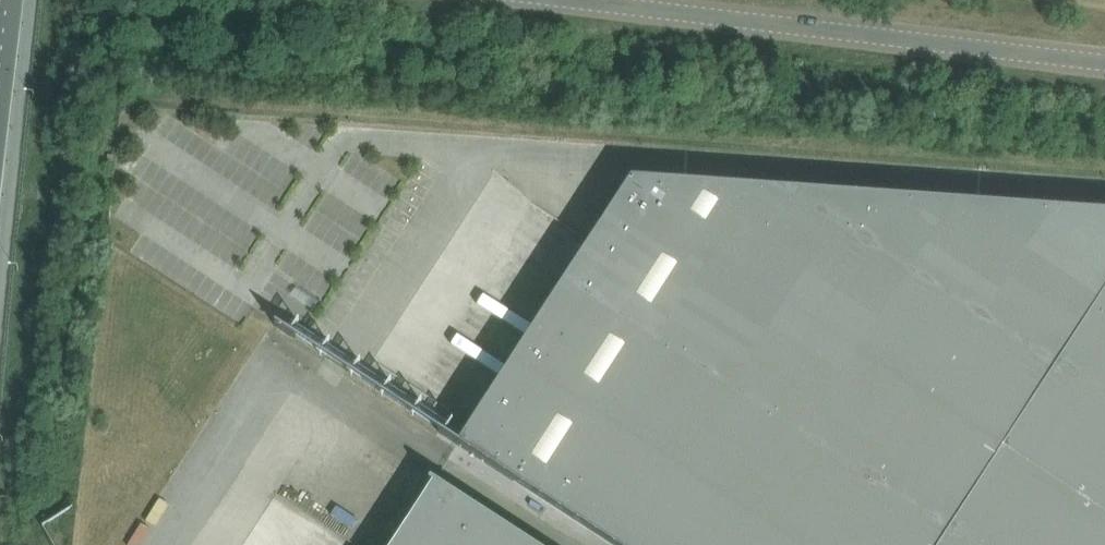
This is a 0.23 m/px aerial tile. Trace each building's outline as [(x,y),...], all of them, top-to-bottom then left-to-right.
[(631,179),(458,445),(612,544),(1104,544),(1104,213),(631,179)] [(430,479),(429,482),(433,484),(393,544),(532,544),(430,479)]
